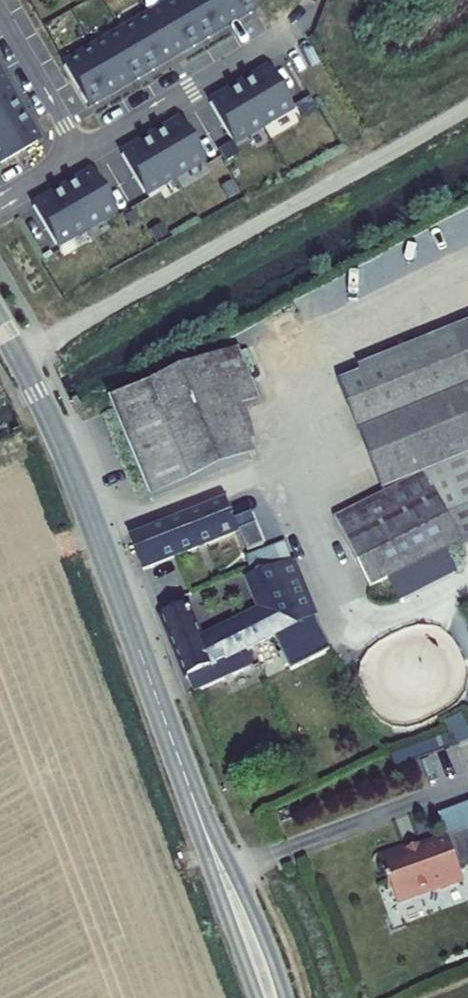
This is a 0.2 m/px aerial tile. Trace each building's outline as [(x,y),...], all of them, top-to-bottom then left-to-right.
[(252,0),(189,0),(66,71),(87,107),(257,8),(252,0)] [(0,69),(0,156),(3,161),(41,139),(0,69)] [(289,105),(267,69),(210,103),(232,139),(289,105)] [(202,158),(180,122),(123,156),(145,192),(202,158)] [(113,208),(92,173),(35,206),(57,242),(113,208)] [(385,496),(335,521),(369,588),(459,543),(444,513),(460,506),(453,489),(467,483),(467,325),(362,369),(364,374),(339,384),(385,496)] [(110,401),(151,500),(250,460),(231,413),(259,402),(237,350),(110,401)] [(226,502),(167,524),(131,539),(143,570),(238,532),(226,502)] [(250,578),(264,612),(202,644),(187,606),(162,617),(194,693),(253,668),(247,651),(275,637),(283,655),(280,656),(286,668),(289,667),(291,672),(330,651),(312,617),(315,615),(294,562),(250,578)] [(449,840),(460,871),(467,868),(467,833),(449,840)] [(405,847),(379,857),(389,885),(391,885),(397,903),(440,887),(441,891),(464,882),(460,871),(449,840),(448,837),(407,854),(405,847)]
